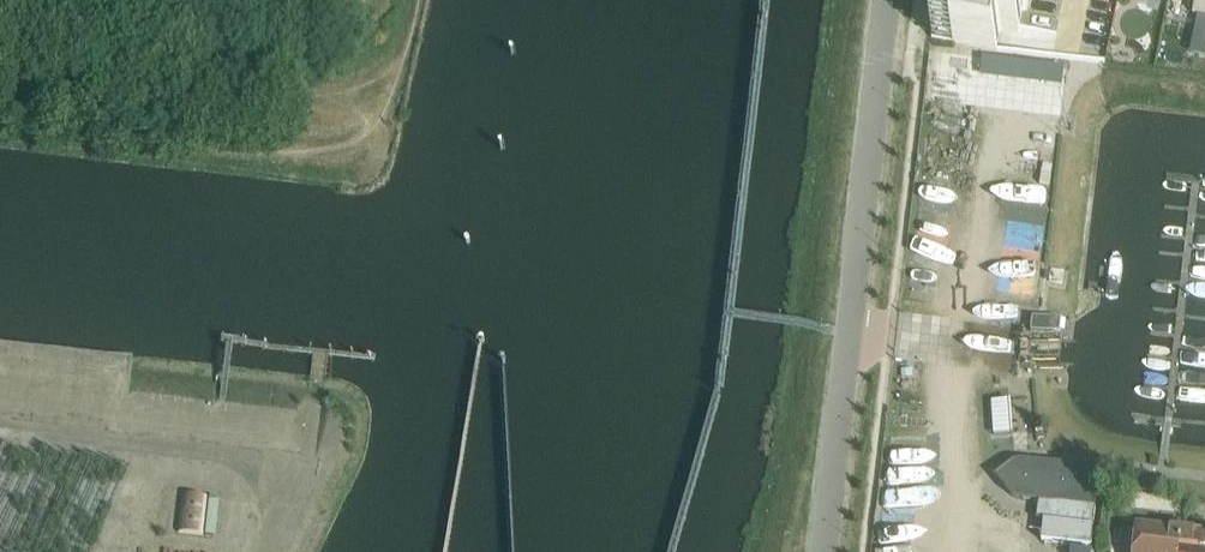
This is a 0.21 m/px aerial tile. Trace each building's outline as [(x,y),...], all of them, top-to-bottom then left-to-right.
[(932,38),(997,51),(1002,26),(1019,30),(1025,0),(940,0),(932,38)] [(1193,13),(1198,14),(1204,15),(1204,0),(1196,0),(1193,13)] [(1198,14),(1191,52),(1204,55),(1204,15),(1198,14)] [(1061,337),(1062,323),(1033,319),(1031,334),(1061,337)] [(1018,498),(1021,498),(1039,500),(1037,518),(1037,519),(1044,520),(1042,540),(1092,546),(1100,468),(1024,459),(1021,460),(1019,460),(1016,460),(1014,461),(1012,463),(995,476),(1007,491),(1009,493),(1012,495),(1015,497),(1018,498)] [(203,534),(208,497),(184,493),(178,531),(203,534)] [(1184,531),(1139,526),(1136,551),(1181,551),(1184,531)] [(1184,531),(1181,551),(1204,551),(1204,534),(1184,531)]
